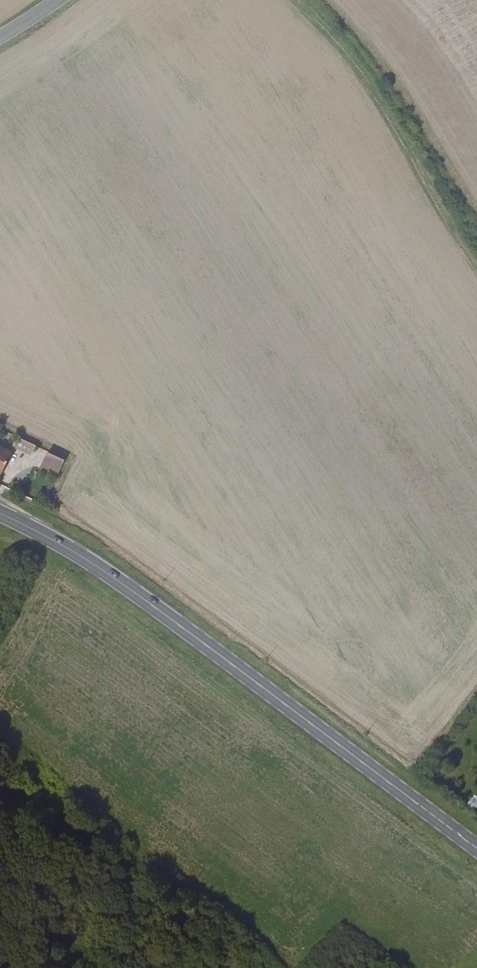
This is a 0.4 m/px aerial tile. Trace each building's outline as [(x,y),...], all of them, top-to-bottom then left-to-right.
[(34,446),(37,448),(39,444),(18,433),(16,437),(18,438),(16,442),(23,447),(17,460),(25,464),(34,446)] [(0,476),(12,451),(9,450),(10,448),(7,446),(5,448),(0,446),(0,476)] [(42,467),(59,475),(67,458),(50,450),(42,467)]
